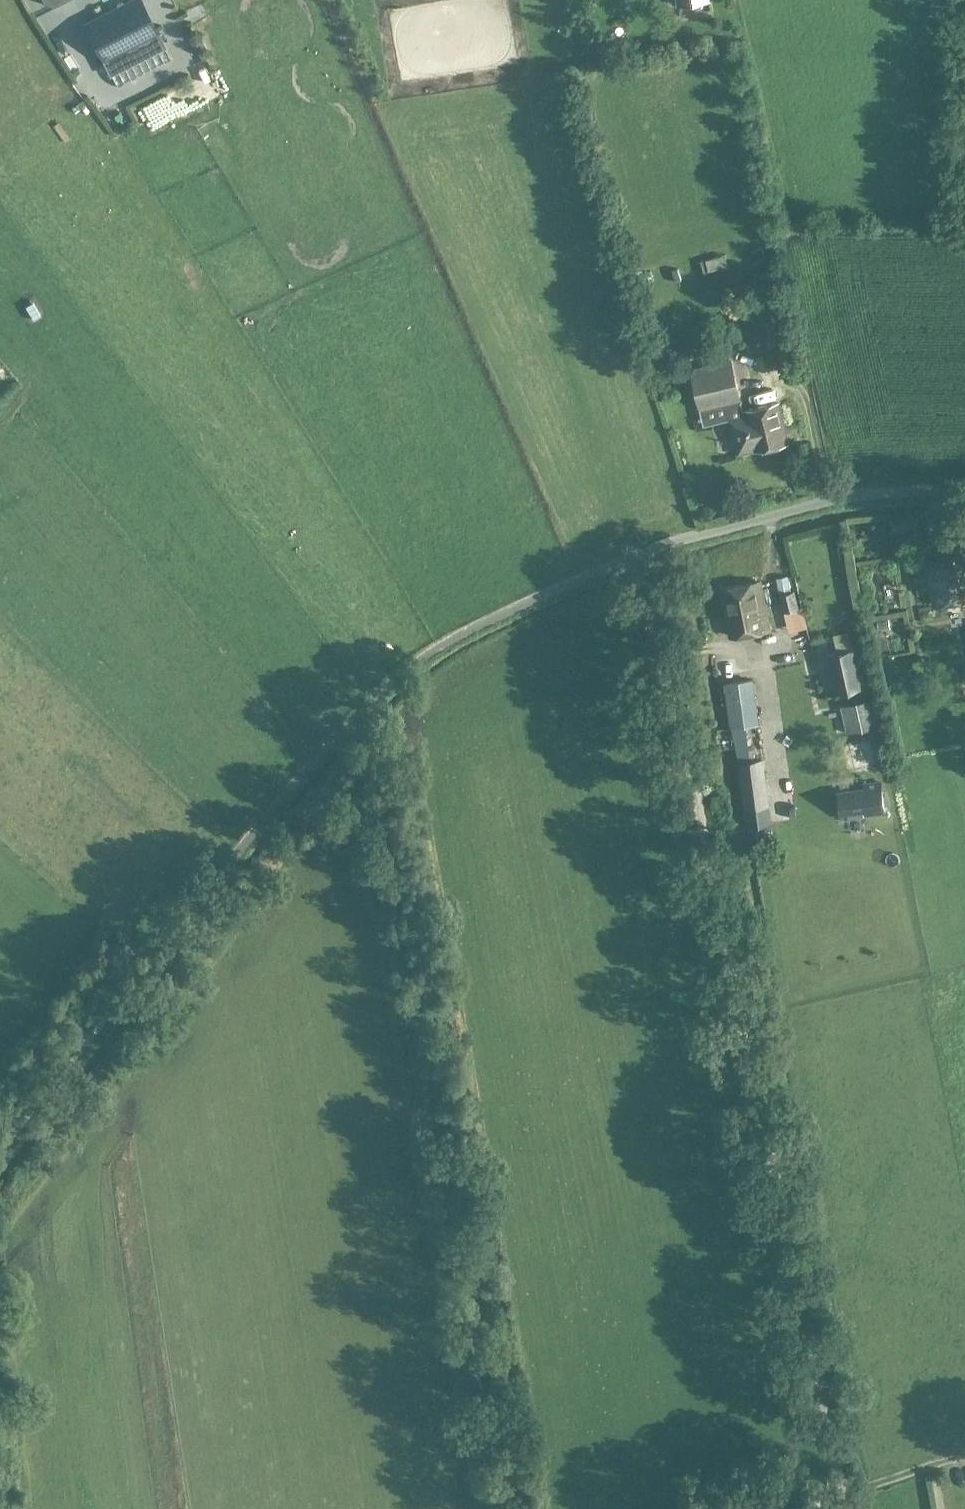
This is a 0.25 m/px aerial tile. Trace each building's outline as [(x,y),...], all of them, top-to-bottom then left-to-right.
[(156,32),(140,2),(86,28),(102,58),(156,32)] [(163,100),(140,108),(144,121),(168,113),(163,100)] [(697,263),(700,274),(708,271),(705,261),(697,263)] [(755,448),(756,449),(789,441),(779,402),(746,410),(747,410),(744,411),(741,399),(732,359),(692,369),(702,408),(728,402),(731,418),(739,452),(755,448)] [(926,558),(934,605),(964,599),(964,551),(926,558)] [(775,577),(784,611),(799,607),(795,590),(798,589),(794,572),(775,577)] [(722,588),(731,635),(769,628),(760,581),(722,588)] [(829,654),(837,692),(863,686),(854,648),(829,654)] [(758,722),(752,678),(726,682),(731,726),(758,722)] [(879,726),(873,699),(842,705),(848,733),(879,726)] [(845,750),(848,764),(860,762),(857,748),(845,750)] [(768,804),(762,757),(738,760),(744,808),(768,804)] [(885,812),(881,782),(865,784),(866,788),(839,792),(842,818),(885,812)]
